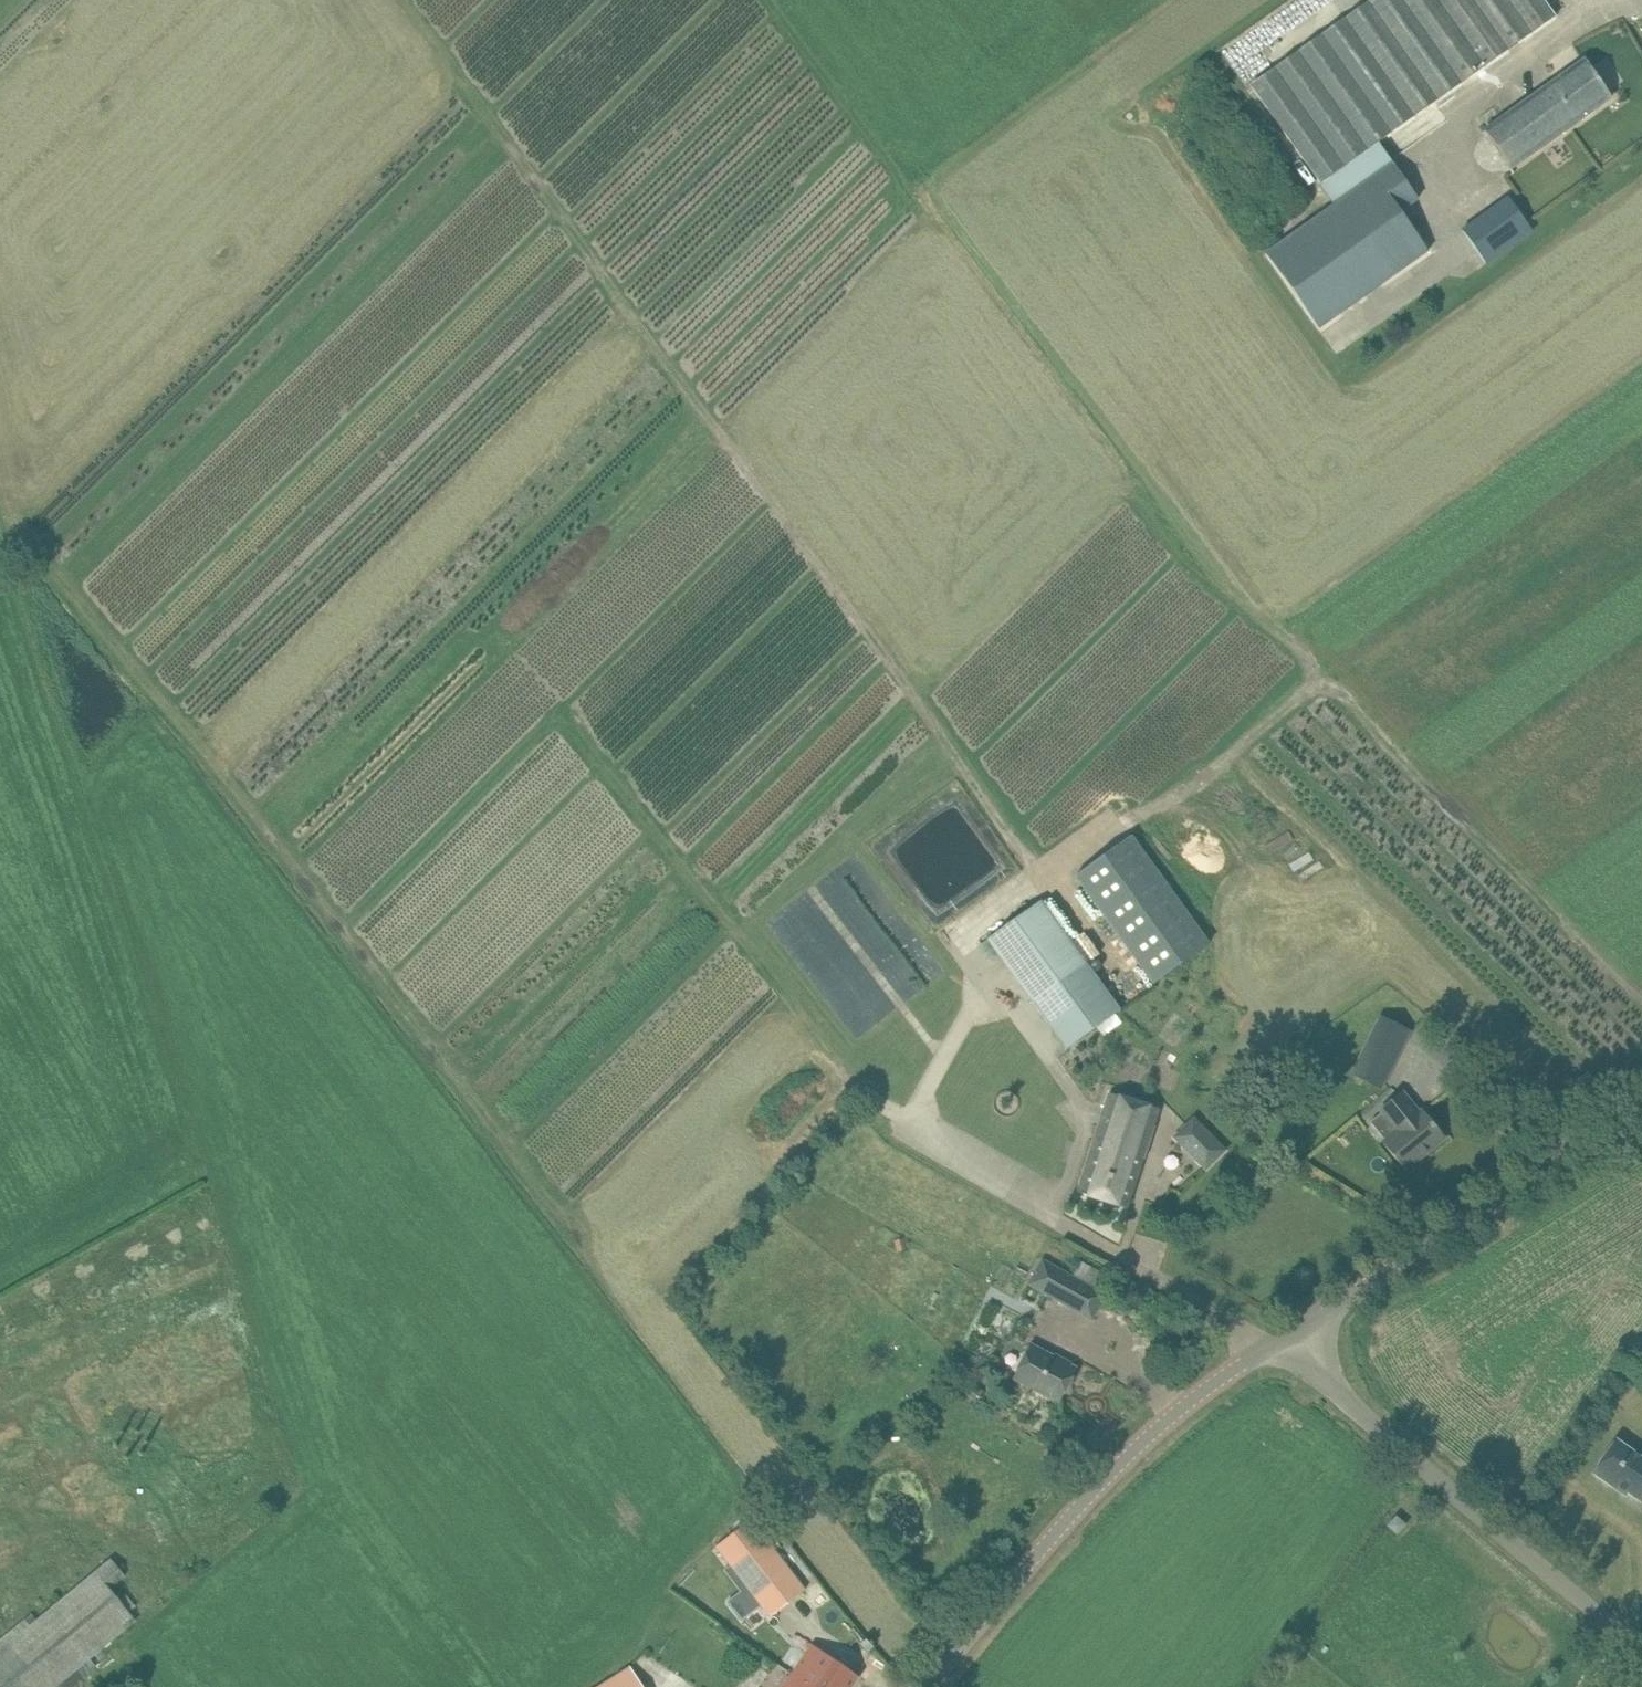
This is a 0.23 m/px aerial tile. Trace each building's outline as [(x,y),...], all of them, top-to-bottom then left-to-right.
[(1320,329),(1429,252),(1401,211),(1419,199),(1378,142),(1415,116),(1461,84),(1460,82),(1537,29),(1555,17),(1543,0),(1372,0),(1251,86),(1321,183),(1319,185),(1332,205),(1265,253),(1320,329)] [(1611,97),(1584,60),(1484,131),(1511,169),(1611,97)] [(1462,227),(1487,264),(1534,231),(1508,195),(1462,227)] [(1076,875),(1154,984),(1209,945),(1130,836),(1076,875)] [(987,939),(1033,1002),(1067,1048),(1122,1007),(1087,961),(1042,899),(987,939)] [(1381,1017),(1353,1072),(1380,1086),(1408,1031),(1381,1017)] [(1382,1142),(1405,1170),(1444,1138),(1422,1111),(1419,1113),(1402,1092),(1380,1110),(1397,1131),(1382,1142)] [(1109,1093),(1077,1192),(1127,1208),(1159,1109),(1109,1093)] [(1194,1118),(1175,1137),(1206,1169),(1225,1150),(1194,1118)] [(1041,1260),(1028,1283),(1093,1319),(1106,1296),(1041,1260)] [(1074,1369),(1032,1347),(1016,1379),(1058,1401),(1074,1369)] [(99,1434),(89,1439),(95,1450),(104,1445),(99,1434)] [(1616,1440),(1593,1473),(1614,1487),(1616,1484),(1640,1501),(1641,1497),(1641,1458),(1616,1440)] [(1394,1514),(1386,1525),(1397,1535),(1406,1524),(1394,1514)] [(751,1519),(716,1546),(770,1616),(805,1589),(751,1519)] [(25,1618),(0,1639),(0,1686),(54,1686),(136,1619),(111,1588),(127,1575),(111,1557),(30,1624),(25,1618)] [(797,1673),(815,1686),(851,1686),(857,1678),(814,1648),(797,1673)] [(599,1686),(643,1686),(630,1667),(599,1686)] [(797,1673),(787,1686),(815,1686),(797,1673)]
